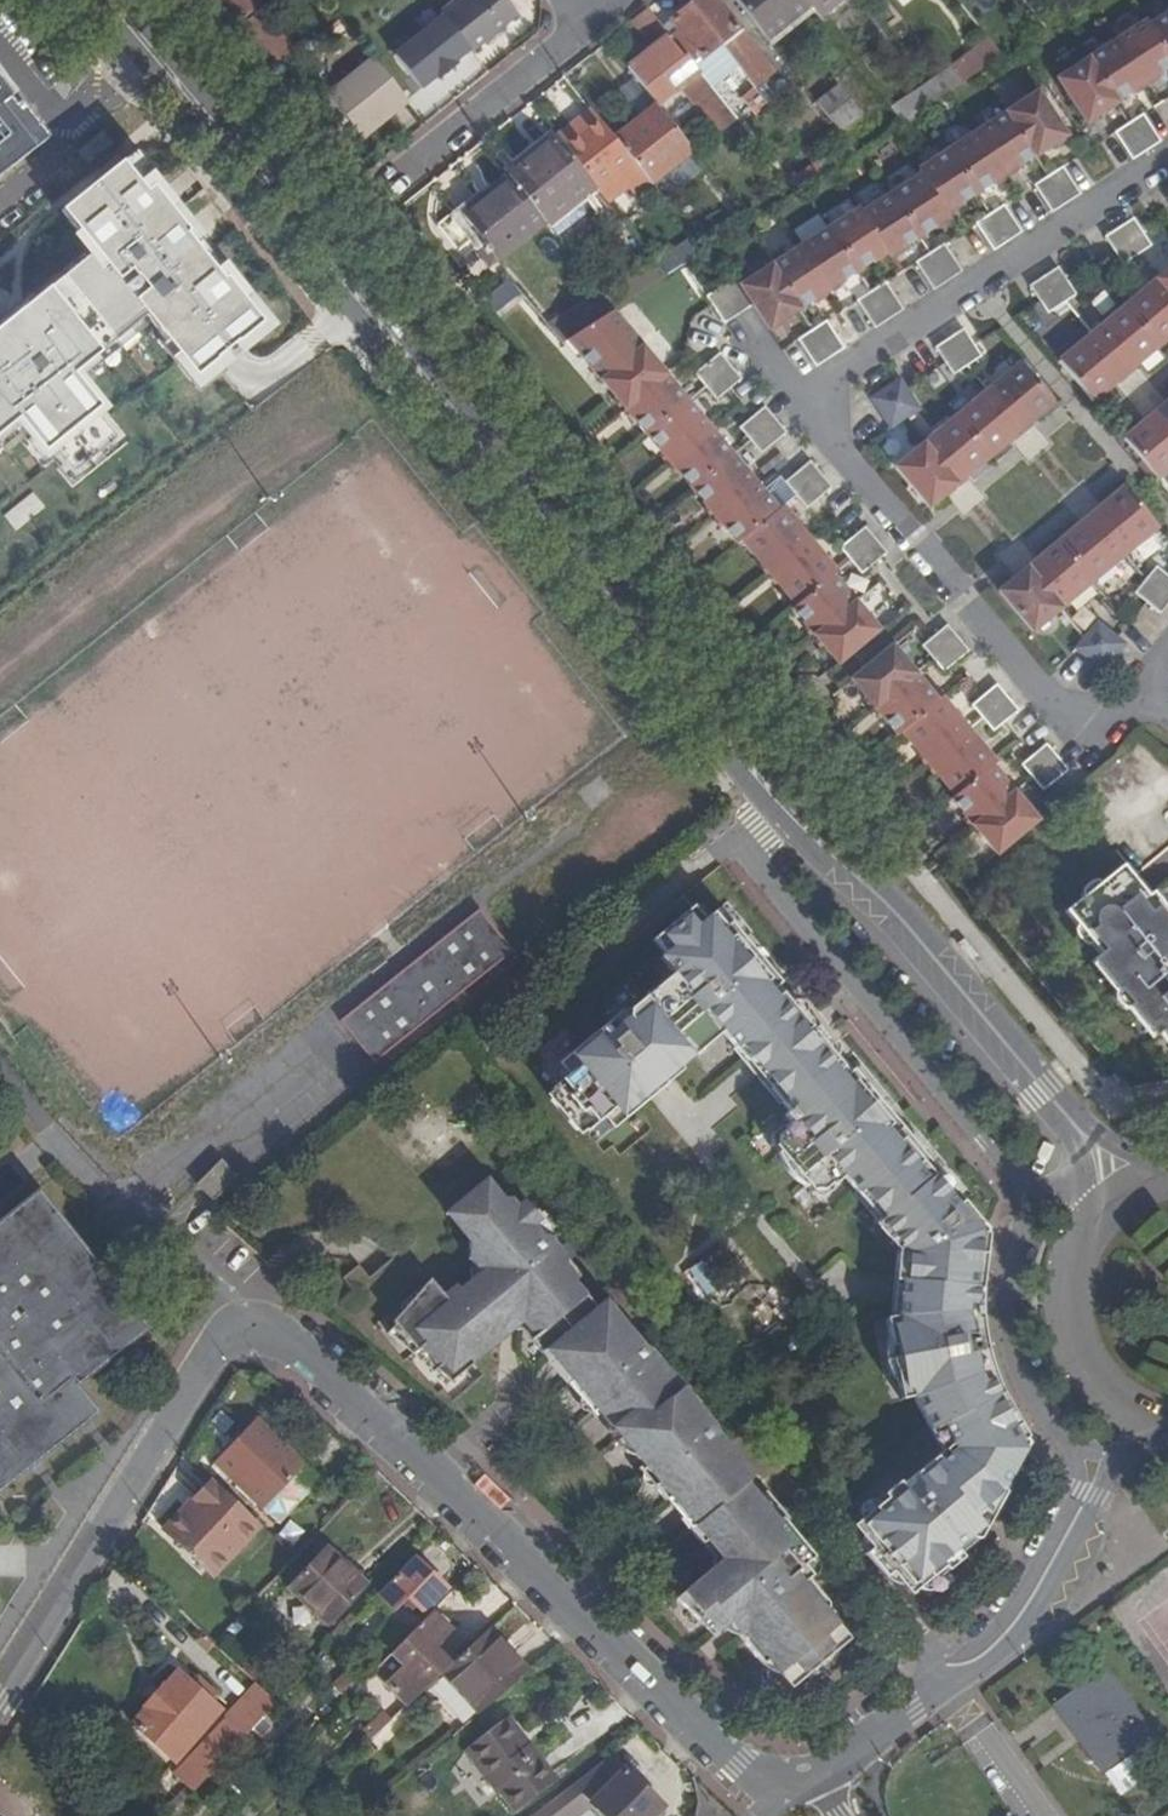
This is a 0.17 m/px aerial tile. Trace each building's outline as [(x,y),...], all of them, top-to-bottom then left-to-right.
[(233,28),(236,26),(244,20),(260,8),(253,0),(211,0),(233,28)] [(445,16),(472,50),(518,15),(506,0),(465,0),(445,16)] [(692,9),(720,44),(743,72),(760,59),(714,0),(704,0),(692,9)] [(767,40),(809,7),(804,0),(735,0),(767,40)] [(809,7),(818,18),(841,0),(804,0),(809,7)] [(818,18),(822,24),(853,0),(841,0),(818,18)] [(236,26),(274,73),(296,56),(264,14),(260,8),(244,20),(236,26)] [(702,58),(720,44),(692,9),(674,23),(702,58)] [(716,132),(736,119),(690,61),(686,63),(665,37),(669,35),(649,11),(634,22),(655,50),(631,68),(660,105),(681,90),(716,132)] [(1149,23),(1167,52),(1167,11),(1149,23)] [(445,16),(393,56),(421,91),(472,50),(445,16)] [(863,20),(844,32),(862,62),(881,51),(863,20)] [(1117,39),(1145,84),(1167,69),(1167,52),(1149,23),(1147,20),(1117,39)] [(891,101),(902,120),(1001,56),(990,38),(891,101)] [(1117,39),(1087,59),(1115,102),(1145,84),(1117,39)] [(362,134),(408,99),(371,53),(327,90),(362,134)] [(1087,120),(1115,102),(1087,59),(1059,77),(1087,120)] [(319,85),(308,69),(297,76),(308,92),(319,85)] [(49,133),(0,73),(0,173),(49,133)] [(859,113),(842,92),(826,105),(842,126),(859,113)] [(1036,92),(1007,111),(1036,155),(1065,136),(1036,92)] [(651,185),(693,152),(657,108),(615,140),(646,180),(651,185)] [(592,111),(568,130),(576,140),(600,121),(592,111)] [(1007,111),(977,130),(1006,175),(1036,155),(1007,111)] [(1144,114),(1129,123),(1146,148),(1161,139),(1144,114)] [(568,130),(557,139),(594,186),(601,195),(621,179),(631,192),(646,180),(615,140),(600,121),(576,140),(568,130)] [(100,123),(68,148),(82,165),(113,140),(100,123)] [(1129,123),(1115,133),(1131,158),(1146,148),(1129,123)] [(548,127),(502,165),(506,169),(547,222),(594,186),(557,139),(548,127)] [(977,130),(949,149),(978,194),(1006,175),(977,130)] [(273,324),(134,154),(129,148),(127,150),(53,209),(85,249),(0,317),(0,441),(19,425),(71,487),(126,442),(75,379),(143,322),(196,386),(273,324)] [(949,149),(919,169),(922,174),(948,214),(978,194),(949,149)] [(1063,166),(1049,175),(1066,201),(1080,192),(1063,166)] [(506,169),(452,212),(497,266),(549,225),(547,222),(506,169)] [(922,174),(892,194),(921,240),(952,220),(948,214),(922,174)] [(1049,175),(1033,185),(1051,211),(1066,201),(1049,175)] [(892,259),(921,240),(892,194),(862,213),(888,253),(892,259)] [(1004,205),(991,213),(1007,239),(1021,231),(1004,205)] [(860,210),(831,228),(859,271),(888,253),(862,213),(860,210)] [(991,213),(975,223),(991,249),(1007,239),(991,213)] [(1151,243),(1143,230),(1133,217),(1119,225),(1136,252),(1151,243)] [(1122,262),(1136,252),(1119,225),(1105,235),(1114,249),(1122,262)] [(831,228),(801,247),(829,291),(859,271),(831,228)] [(946,244),(930,253),(947,279),(961,269),(946,244)] [(801,247),(771,266),(800,310),(829,291),(801,247)] [(930,253),(916,263),(932,289),(947,279),(930,253)] [(1076,292),(1067,280),(1059,265),(1044,275),(1060,302),(1076,292)] [(769,330),(800,310),(771,266),(741,285),(753,306),(769,330)] [(1158,278),(1167,290),(1167,270),(1158,278)] [(1046,311),(1060,302),(1044,275),(1029,285),(1038,300),(1046,311)] [(1167,333),(1167,290),(1158,278),(1125,305),(1157,342),(1167,333)] [(886,283),(872,292),(888,317),(903,308),(886,283)] [(706,295),(711,304),(723,321),(739,314),(721,285),(706,295)] [(872,292),(857,301),(874,327),(888,317),(872,292)] [(1125,305),(1092,332),(1124,370),(1157,342),(1125,305)] [(827,321),(813,330),(829,356),(844,346),(827,321)] [(981,355),(974,343),(964,327),(951,335),(968,364),(981,355)] [(813,330),(798,339),(815,366),(829,356),(813,330)] [(1091,397),(1124,370),(1092,332),(1058,359),(1091,397)] [(953,373),(968,364),(951,335),(935,345),(944,361),(953,373)] [(602,378),(625,406),(665,373),(642,346),(602,378)] [(693,372),(705,385),(731,363),(719,350),(693,372)] [(1020,362),(988,388),(1021,429),(1033,420),(1053,402),(1020,362)] [(716,398),(729,389),(728,388),(742,377),(731,363),(705,385),(716,398)] [(625,406),(648,434),(687,400),(665,373),(625,406)] [(910,393),(905,385),(901,378),(873,397),(881,410),(910,393)] [(1162,390),(1167,398),(1157,407),(1167,421),(1167,385),(1162,390)] [(988,388),(955,416),(988,455),(1008,436),(1021,429),(988,388)] [(891,424),(918,405),(910,393),(881,410),(891,424)] [(648,434),(670,461),(710,427),(687,400),(648,434)] [(740,426),(751,438),(775,417),(765,405),(750,416),(740,426)] [(1167,465),(1167,421),(1157,407),(1144,419),(1122,437),(1154,476),(1167,465)] [(968,472),(988,455),(955,416),(923,443),(957,483),(968,472)] [(762,452),(773,444),(772,442),(786,431),(775,417),(751,438),(762,452)] [(670,461),(692,487),(732,454),(710,427),(670,461)] [(930,505),(944,492),(957,483),(923,443),(896,465),(930,505)] [(692,487),(715,515),(754,481),(732,454),(692,487)] [(786,480),(797,492),(821,472),(811,460),(796,471),(786,480)] [(807,505),(818,496),(831,484),(821,472),(797,492),(807,505)] [(715,515),(737,542),(742,537),(777,509),(754,481),(715,515)] [(1123,486),(1104,502),(1093,511),(1126,552),(1157,526),(1123,486)] [(14,530),(45,508),(32,491),(1,513),(14,530)] [(742,537),(770,570),(810,537),(783,504),(777,509),(742,537)] [(1080,521),(1059,539),(1093,580),(1126,552),(1093,511),(1080,521)] [(841,545),(851,558),(876,537),(865,524),(851,536),(841,545)] [(770,570),(798,603),(833,573),(837,570),(810,537),(770,570)] [(862,571),(868,567),(887,551),(876,537),(851,558),(862,571)] [(1059,539),(1038,557),(1028,565),(1060,607),(1093,580),(1059,539)] [(1033,630),(1060,607),(1028,565),(1014,576),(1000,589),(1033,630)] [(1146,577),(1167,595),(1167,572),(1157,565),(1146,577)] [(856,600),(833,573),(798,603),(791,608),(815,635),(856,600)] [(1146,601),(1159,612),(1167,603),(1167,595),(1146,577),(1134,591),(1146,601)] [(877,626),(856,600),(815,635),(835,660),(877,626)] [(1100,619),(1073,645),(1097,670),(1125,645),(1100,619)] [(924,643),(935,656),(958,637),(947,623),(927,639),(924,643)] [(879,628),(877,626),(835,660),(837,663),(879,628)] [(945,669),(955,660),(969,649),(958,637),(935,656),(945,669)] [(916,672),(892,645),(851,679),(874,707),(916,672)] [(937,698),(916,672),(874,707),(895,733),(901,729),(937,698)] [(974,702),(984,714),(1007,695),(996,682),(983,694),(974,702)] [(901,729),(928,761),(968,728),(941,695),(937,698),(901,729)] [(995,729),(1006,721),(1005,719),(1019,709),(1007,695),(984,714),(995,729)] [(928,761),(956,795),(991,764),(995,761),(968,728),(928,761)] [(1023,762),(1033,774),(1057,754),(1048,742),(1033,752),(1023,762)] [(1044,788),(1054,779),(1068,768),(1057,754),(1033,774),(1044,788)] [(1013,791),(991,764),(956,795),(949,800),(971,826),(1013,791)] [(1037,820),(1013,791),(971,826),(995,855),(1037,820)] [(1146,895),(1142,898),(1118,869),(1062,914),(1098,958),(1090,965),(1115,994),(1118,992),(1131,1008),(1128,1009),(1154,1041),(1160,1036),(1167,1045),(1167,922),(1146,895)] [(717,910),(703,921),(691,907),(652,940),(663,954),(659,958),(672,973),(660,984),(666,990),(649,1004),(643,998),(628,1011),(627,1017),(617,1026),(614,1023),(611,1022),(607,1023),(604,1024),(558,1064),(567,1075),(549,1089),(551,1091),(550,1100),(575,1130),(584,1131),(585,1132),(603,1118),(612,1129),(663,1081),(665,1084),(680,1066),(675,1059),(704,1035),(709,1042),(721,1032),(734,1048),(738,1045),(784,1100),(780,1103),(788,1111),(783,1115),(795,1128),(773,1147),(778,1153),(776,1154),(779,1160),(783,1167),(790,1175),(799,1183),(805,1187),(806,1186),(811,1192),(825,1181),(830,1187),(842,1177),(855,1193),(859,1190),(882,1217),(878,1220),(901,1247),(896,1252),(893,1281),(899,1282),(896,1317),(884,1319),(890,1347),(894,1346),(899,1371),(894,1372),(900,1400),(912,1397),(929,1431),(938,1426),(948,1445),(900,1486),(897,1482),(881,1495),(884,1499),(856,1522),(855,1531),(871,1549),(865,1553),(885,1577),(890,1572),(905,1590),(914,1591),(942,1568),(945,1571),(961,1558),(954,1550),(967,1539),(977,1540),(1003,1493),(1001,1490),(1026,1444),(1013,1427),(1011,1428),(995,1396),(989,1382),(984,1368),(980,1356),(980,1352),(977,1342),(976,1339),(974,1337),(971,1335),(968,1335),(964,1335),(961,1321),(963,1303),(973,1306),(974,1288),(977,1254),(977,1255),(985,1230),(961,1202),(956,1205),(949,1196),(951,1189),(936,1172),(932,1176),(895,1132),(900,1129),(885,1110),(883,1112),(862,1087),(864,1085),(764,966),(762,967),(741,941),(742,940),(717,910)] [(375,1060),(510,951),(475,908),(337,1022),(375,1060)] [(213,1199),(236,1176),(221,1160),(197,1184),(213,1199)] [(459,1221),(458,1229),(469,1242),(469,1251),(484,1269),(460,1290),(456,1286),(443,1296),(430,1280),(393,1322),(405,1338),(401,1341),(414,1352),(420,1347),(430,1359),(426,1363),(450,1383),(497,1343),(497,1335),(518,1317),(534,1337),(531,1340),(543,1355),(546,1353),(547,1354),(553,1348),(562,1359),(557,1364),(571,1381),(567,1384),(580,1399),(583,1395),(606,1423),(617,1424),(634,1444),(634,1456),(657,1483),(653,1486),(665,1501),(669,1498),(683,1515),(689,1511),(698,1521),(691,1527),(692,1528),(689,1530),(702,1544),(705,1541),(724,1564),(702,1583),(699,1579),(675,1599),(694,1618),(699,1614),(704,1621),(705,1628),(713,1635),(732,1619),(743,1632),(738,1636),(762,1664),(767,1660),(790,1688),(802,1678),(805,1669),(827,1651),(836,1649),(849,1639),(826,1611),(827,1604),(807,1580),(811,1576),(814,1573),(816,1569),(816,1566),(816,1563),(815,1560),(813,1557),(773,1509),(767,1514),(743,1485),(751,1479),(713,1434),(714,1430),(712,1424),(692,1401),(689,1405),(666,1378),(670,1375),(651,1352),(642,1349),(605,1304),(597,1310),(574,1282),(582,1276),(551,1239),(549,1238),(547,1237),(545,1237),(542,1237),(533,1226),(541,1220),(525,1201),(517,1207),(510,1199),(502,1198),(489,1183),(484,1182),(471,1193),(475,1198),(461,1210),(465,1216),(459,1221)] [(79,1386),(150,1329),(38,1188),(0,1219),(0,1493),(100,1413),(79,1386)] [(445,1214),(458,1229),(459,1221),(465,1216),(461,1210),(475,1198),(471,1193),(445,1214)] [(268,1437),(272,1432),(256,1417),(214,1461),(263,1508),(305,1464),(285,1445),(281,1449),(268,1437)] [(285,1445),(272,1432),(268,1437),(281,1449),(285,1445)] [(320,1478),(305,1464),(263,1508),(278,1522),(320,1478)] [(210,1478),(190,1499),(197,1505),(169,1535),(212,1576),(260,1524),(210,1478)] [(190,1499),(162,1529),(169,1535),(197,1505),(190,1499)] [(327,1625),(366,1583),(326,1546),(287,1588),(327,1625)] [(413,1556),(377,1594),(394,1611),(407,1597),(424,1612),(448,1587),(413,1556)] [(423,1689),(450,1663),(433,1646),(451,1629),(432,1610),(373,1669),(407,1706),(423,1689)] [(489,1627),(450,1663),(423,1689),(459,1728),(528,1669),(489,1627)] [(131,1723),(174,1761),(220,1709),(177,1670),(131,1723)] [(1163,1750),(1105,1670),(1056,1706),(1068,1723),(1073,1719),(1086,1737),(1081,1741),(1121,1795),(1150,1774),(1143,1764),(1163,1750)] [(381,1713),(377,1718),(385,1726),(389,1722),(381,1713)] [(508,1715),(505,1717),(526,1744),(529,1742),(508,1715)] [(191,1791),(245,1734),(231,1722),(225,1717),(172,1773),(191,1791)] [(505,1717),(464,1748),(512,1812),(557,1779),(529,1742),(526,1744),(505,1717)] [(371,1739),(385,1726),(377,1718),(363,1731),(371,1739)] [(606,1815),(651,1815),(662,1805),(610,1755),(573,1784),(589,1799),(606,1815)] [(531,1815),(558,1815),(565,1810),(569,1814),(589,1799),(573,1784),(531,1815)]
